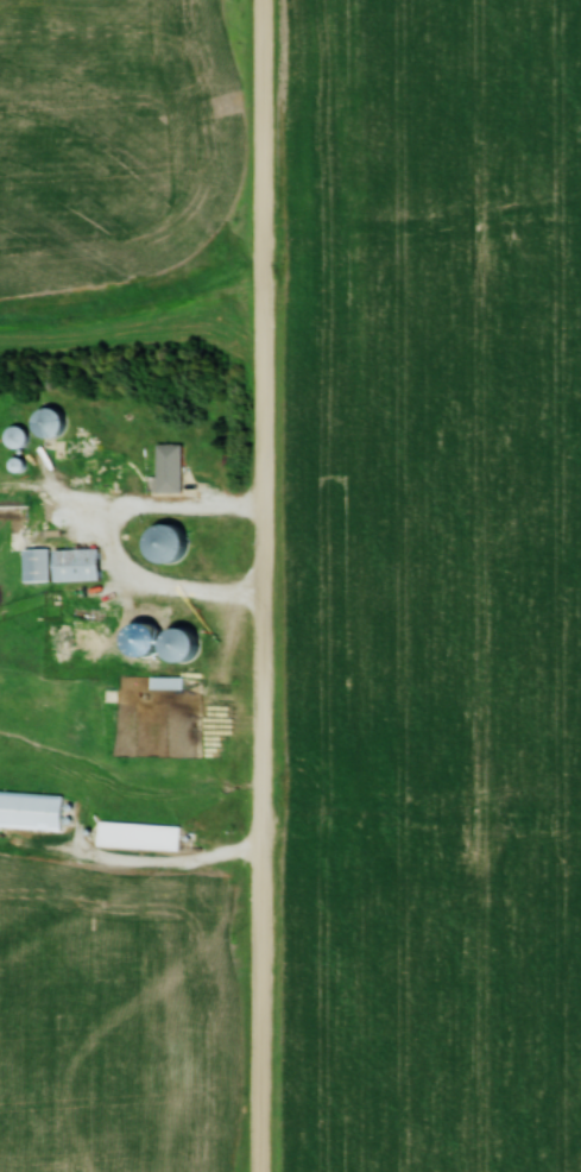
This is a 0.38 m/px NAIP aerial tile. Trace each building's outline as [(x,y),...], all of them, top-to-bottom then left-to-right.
[(73,435),(73,409),(50,409),(50,435),(73,435)] [(162,443),(162,491),(186,491),(186,443),(162,443)] [(184,522),(156,531),(165,561),(193,553),(184,522)] [(32,581),(58,581),(58,548),(32,548),(32,581)] [(107,581),(107,548),(61,548),(61,581),(107,581)] [(157,606),(138,606),(138,642),(157,642),(157,606)] [(202,629),(180,629),(180,659),(202,659),(202,629)] [(186,677),(154,677),(154,689),(186,688),(186,677)] [(68,829),(70,794),(0,791),(0,826),(68,829)] [(183,825),(100,822),(99,847),(182,850),(183,825)]
